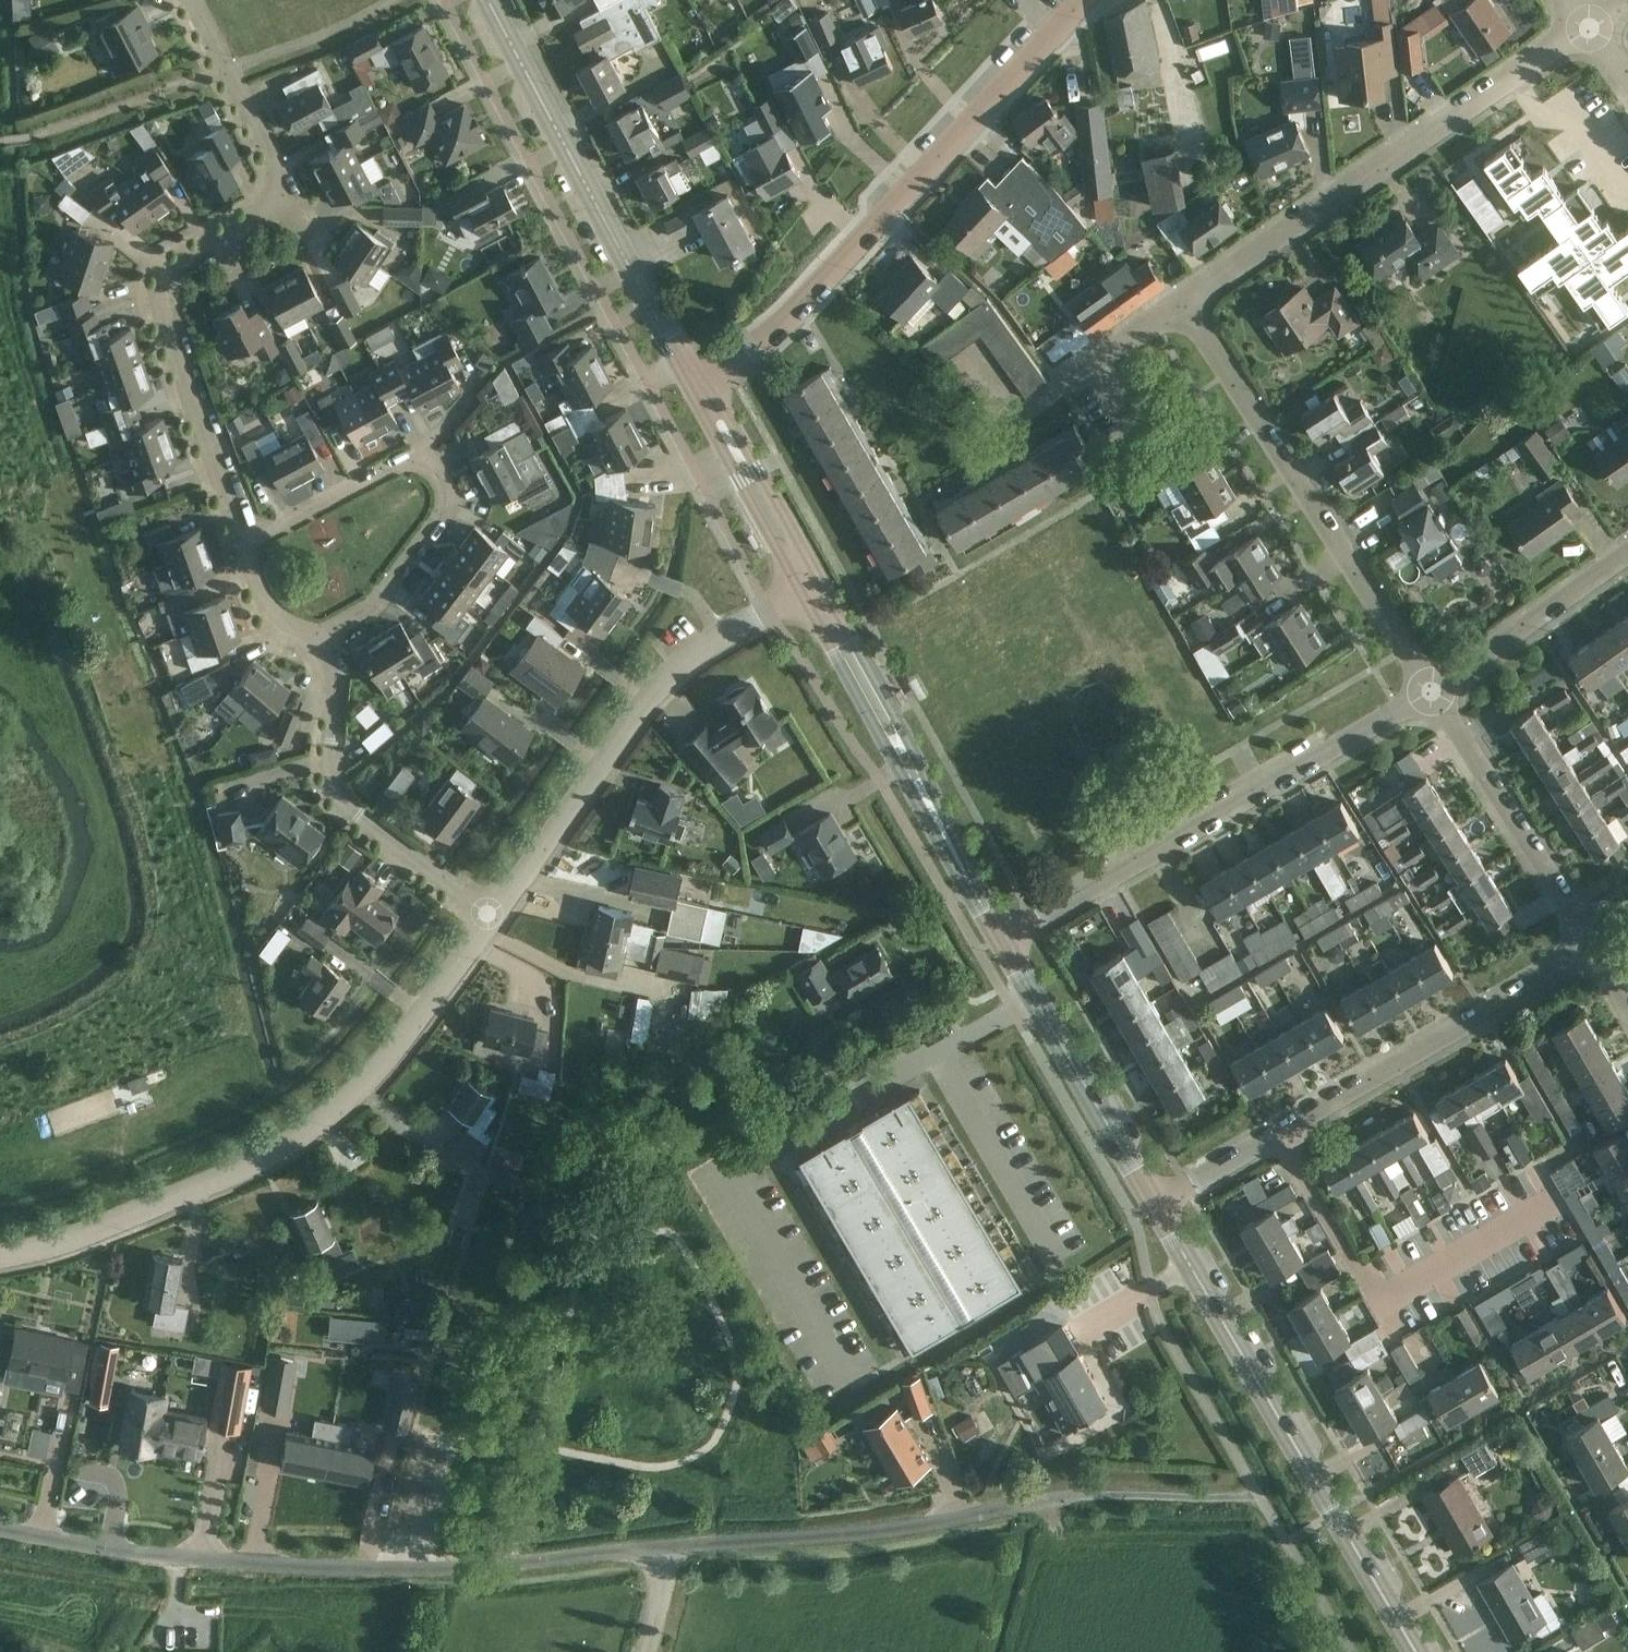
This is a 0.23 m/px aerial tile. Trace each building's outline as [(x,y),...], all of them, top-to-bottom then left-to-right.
[(552,14),(578,0),(545,0),(552,14)] [(601,7),(581,18),(586,28),(579,32),(578,31),(577,31),(586,49),(587,48),(587,47),(589,46),(597,60),(581,68),(597,99),(625,84),(611,58),(635,45),(637,50),(662,37),(645,6),(642,0),(615,0),(601,7)] [(771,10),(780,21),(798,7),(793,0),(785,0),(771,10)] [(853,0),(844,4),(850,19),(859,14),(863,24),(879,17),(872,0),(854,0),(853,0)] [(902,13),(911,33),(942,19),(934,0),(912,0),(913,2),(899,8),(902,13)] [(1152,26),(1146,0),(1142,0),(1104,15),(1115,74),(1160,68),(1156,42),(1152,26)] [(1266,18),(1300,7),(1300,0),(1302,0),(1263,0),(1266,18)] [(1376,24),(1377,37),(1348,40),(1349,45),(1336,46),(1342,98),(1385,93),(1381,59),(1393,57),(1394,72),(1396,71),(1394,50),(1388,0),(1373,0),(1376,24)] [(1397,29),(1398,31),(1403,69),(1425,67),(1421,31),(1425,31),(1426,31),(1447,16),(1453,12),(1456,17),(1479,50),(1492,41),(1511,28),(1491,0),(1446,0),(1439,4),(1437,2),(1397,29)] [(114,73),(137,61),(157,51),(142,23),(146,21),(138,5),(115,18),(111,10),(95,19),(112,51),(105,55),(114,73)] [(1249,9),(1238,11),(1240,24),(1251,22),(1249,9)] [(800,11),(789,16),(794,27),(805,22),(800,11)] [(829,11),(812,18),(822,42),(839,35),(829,11)] [(1264,37),(1279,40),(1282,23),(1266,21),(1264,37)] [(1196,22),(1183,25),(1187,40),(1189,40),(1190,45),(1199,43),(1198,37),(1200,37),(1196,22)] [(808,24),(785,35),(797,59),(798,60),(808,55),(819,50),(820,49),(808,24)] [(888,44),(879,25),(841,42),(861,85),(878,77),(877,74),(893,67),(884,46),(888,44)] [(26,37),(38,47),(46,35),(33,26),(26,37)] [(416,89),(447,72),(422,26),(392,42),(416,89)] [(382,47),(374,32),(347,46),(355,62),(382,47)] [(1225,37),(1195,48),(1200,61),(1230,50),(1225,37)] [(813,66),(774,87),(801,141),(832,125),(824,110),(833,106),(813,66)] [(1200,67),(1191,72),(1197,82),(1206,77),(1200,67)] [(319,84),(324,81),(317,68),(282,86),(289,98),(279,104),(293,131),(318,118),(323,128),(338,120),(319,84)] [(681,72),(657,85),(668,106),(692,94),(681,72)] [(1286,109),(1289,109),(1290,120),(1247,139),(1263,175),(1285,165),(1284,163),(1309,152),(1299,129),(1307,125),(1305,107),(1321,105),(1317,76),(1283,80),(1286,109)] [(1116,88),(1120,109),(1135,106),(1131,85),(1116,88)] [(767,132),(784,124),(771,98),(754,106),(767,132)] [(1016,121),(1029,138),(1031,141),(1039,135),(1052,151),(1077,133),(1064,115),(1061,117),(1046,98),(1016,121)] [(204,117),(215,111),(209,99),(198,105),(204,117)] [(394,99),(377,108),(386,125),(401,117),(401,116),(403,115),(394,99)] [(427,102),(409,112),(403,115),(401,116),(416,144),(431,136),(432,138),(442,141),(452,159),(484,142),(464,104),(436,119),(427,102)] [(654,154),(666,148),(666,147),(653,121),(643,102),(632,108),(631,108),(609,120),(627,155),(649,143),(654,154)] [(1077,105),(1085,179),(1076,185),(1063,193),(1071,204),(1086,194),(1094,194),(1097,221),(1115,219),(1102,102),(1077,105)] [(351,105),(338,112),(343,123),(357,116),(351,105)] [(376,108),(358,117),(366,131),(383,121),(376,108)] [(205,148),(188,158),(198,177),(209,197),(237,182),(223,156),(236,149),(223,125),(215,111),(204,117),(212,131),(210,132),(200,138),(205,148)] [(722,126),(714,111),(705,116),(713,131),(722,126)] [(366,132),(358,117),(331,131),(339,145),(309,161),(321,183),(359,162),(348,142),(366,132)] [(153,118),(145,124),(150,132),(159,127),(153,118)] [(143,121),(132,127),(142,149),(153,144),(143,121)] [(717,141),(709,126),(684,139),(692,154),(717,141)] [(751,183),(759,179),(767,194),(783,185),(781,182),(798,172),(785,149),(784,149),(776,134),(734,157),(747,182),(751,183)] [(53,154),(60,172),(89,161),(82,143),(53,154)] [(1532,284),(1539,293),(1565,274),(1601,326),(1627,307),(1608,279),(1625,267),(1626,269),(1627,267),(1627,227),(1618,234),(1608,219),(1603,222),(1578,187),(1565,196),(1544,166),(1533,174),(1511,143),(1486,160),(1524,215),(1539,204),(1554,226),(1562,220),(1569,231),(1520,266),(1532,284)] [(169,170),(157,152),(153,147),(132,162),(139,171),(128,179),(155,216),(175,202),(158,177),(169,170)] [(1185,200),(1173,148),(1144,154),(1156,206),(1185,200)] [(1011,220),(1018,227),(1008,238),(1041,268),(1046,264),(1046,263),(1067,247),(1089,229),(1057,188),(1038,170),(1022,155),(996,183),(987,176),(965,199),(968,202),(946,226),(978,256),(1011,220)] [(664,161),(658,165),(638,175),(654,205),(692,185),(677,157),(665,163),(664,161)] [(370,183),(359,162),(321,183),(332,204),(351,194),(370,183)] [(57,171),(52,176),(70,192),(75,187),(57,171)] [(155,216),(128,179),(117,187),(110,177),(90,192),(106,215),(117,207),(134,231),(155,216)] [(390,180),(377,187),(384,201),(401,202),(390,180)] [(1144,193),(1142,181),(1117,186),(1119,197),(1144,193)] [(469,239),(480,232),(481,233),(517,214),(502,185),(480,196),(473,184),(447,198),(458,219),(469,239)] [(66,192),(58,203),(82,222),(90,211),(66,192)] [(696,205),(686,210),(667,221),(676,237),(704,222),(715,244),(712,246),(718,258),(721,256),(723,259),(735,252),(736,254),(741,251),(740,250),(753,243),(728,194),(699,210),(696,205)] [(50,211),(49,195),(33,196),(34,212),(50,211)] [(1198,250),(1236,224),(1231,216),(1234,214),(1226,201),(1223,203),(1220,200),(1182,226),(1198,250)] [(421,206),(421,208),(420,222),(439,223),(440,206),(421,206)] [(420,222),(421,208),(395,207),(395,223),(420,224),(420,222)] [(1165,232),(1175,225),(1182,221),(1175,210),(1158,222),(1165,232)] [(1462,250),(1455,241),(1442,224),(1422,239),(1400,211),(1359,243),(1384,276),(1409,257),(1426,278),(1462,250)] [(356,222),(343,241),(377,264),(390,246),(356,222)] [(64,253),(105,267),(113,243),(72,230),(64,253)] [(365,283),(377,264),(343,241),(330,260),(348,272),(365,283)] [(1076,259),(1067,247),(1046,263),(1046,264),(1055,276),(1076,259)] [(105,267),(64,253),(56,277),(97,291),(105,267)] [(881,295),(897,310),(905,317),(929,292),(949,310),(962,296),(974,307),(987,298),(972,283),(969,287),(949,269),(939,280),(912,256),(901,269),(904,271),(881,295)] [(512,320),(523,341),(550,327),(539,307),(560,296),(540,257),(524,265),(523,263),(520,265),(521,267),(508,273),(528,311),(512,320)] [(420,259),(391,274),(421,294),(420,259)] [(1126,260),(1112,270),(1106,274),(1131,308),(1166,283),(1149,260),(1133,271),(1126,260)] [(429,265),(421,281),(443,293),(452,277),(429,265)] [(283,278),(303,315),(323,304),(304,267),(283,278)] [(1096,334),(1131,308),(1106,274),(1094,283),(1101,294),(1079,310),(1096,334)] [(263,288),(283,325),(288,336),(309,326),(303,315),(283,278),(263,288)] [(331,288),(345,316),(361,308),(346,280),(331,288)] [(1315,303),(1305,287),(1261,316),(1285,351),(1286,351),(1284,348),(1328,318),(1339,334),(1359,320),(1335,286),(1336,289),(1315,303)] [(61,315),(70,312),(90,305),(86,292),(57,302),(61,315)] [(987,298),(974,307),(954,321),(970,342),(982,334),(1003,319),(987,297),(987,298)] [(280,348),(279,347),(264,318),(251,324),(240,303),(214,317),(222,333),(216,336),(227,356),(253,343),(262,358),(280,348)] [(91,354),(95,365),(138,349),(130,328),(103,337),(95,313),(68,322),(77,348),(80,357),(91,354)] [(343,347),(355,341),(342,317),(331,324),(343,347)] [(1003,319),(982,334),(989,345),(1011,329),(1003,319)] [(1374,319),(1362,327),(1376,347),(1388,338),(1374,319)] [(943,329),(958,351),(970,342),(954,321),(943,329)] [(931,338),(947,359),(958,351),(943,329),(931,338)] [(1011,329),(989,345),(997,355),(1018,340),(1011,329)] [(1619,349),(1627,343),(1619,329),(1592,348),(1604,367),(1623,354),(1619,349)] [(436,349),(418,358),(440,399),(461,388),(448,363),(459,357),(446,333),(432,341),(436,349)] [(912,338),(907,342),(914,350),(921,344),(917,339),(912,338)] [(920,346),(935,368),(947,359),(931,338),(920,346)] [(1018,340),(997,355),(1004,366),(1026,350),(1018,340)] [(279,347),(280,348),(293,374),(305,368),(291,341),(279,347)] [(1385,341),(1370,351),(1380,367),(1395,356),(1385,341)] [(561,346),(541,356),(536,359),(542,372),(551,367),(561,387),(603,365),(592,344),(567,358),(561,346)] [(146,370),(138,349),(95,365),(102,386),(146,370)] [(1026,350),(1004,366),(1012,376),(1033,361),(1026,350)] [(322,357),(317,360),(317,361),(325,375),(341,367),(333,352),(322,357)] [(440,399),(418,358),(397,370),(392,361),(382,366),(395,391),(406,385),(420,410),(440,399)] [(1019,386),(1041,371),(1033,361),(1012,376),(1019,386)] [(559,403),(563,411),(569,424),(595,410),(589,399),(614,385),(603,365),(561,387),(567,398),(559,403)] [(278,370),(275,378),(279,385),(291,378),(285,366),(278,370)] [(395,391),(382,366),(370,372),(375,382),(355,393),(376,433),(397,422),(384,397),(395,391)] [(504,366),(493,380),(494,384),(509,376),(504,366)] [(801,418),(842,394),(828,369),(831,367),(830,366),(786,392),(801,418)] [(1614,375),(1620,381),(1625,377),(1627,381),(1627,370),(1625,366),(1614,375)] [(304,386),(320,377),(315,367),(299,375),(304,386)] [(153,393),(146,370),(102,386),(106,395),(95,399),(99,410),(104,424),(131,414),(127,402),(153,393)] [(1027,397),(1048,382),(1041,371),(1019,386),(1027,397)] [(1398,379),(1409,394),(1418,388),(1407,372),(1398,379)] [(297,383),(283,391),(290,404),(305,396),(297,383)] [(71,385),(56,390),(60,401),(74,395),(71,385)] [(1334,392),(1321,400),(1303,412),(1319,438),(1342,423),(1350,436),(1374,421),(1361,400),(1345,410),(1334,392)] [(318,400),(321,406),(331,425),(342,419),(356,444),(376,433),(355,393),(334,404),(329,395),(318,400)] [(842,394),(801,418),(816,443),(856,419),(842,394)] [(1389,428),(1411,414),(1404,403),(1382,417),(1389,428)] [(595,410),(569,424),(576,437),(586,432),(596,450),(637,429),(626,408),(601,422),(595,410)] [(284,444),(303,480),(324,468),(309,440),(321,434),(308,410),(295,416),(304,434),(284,444)] [(135,427),(131,414),(104,424),(109,437),(119,433),(126,454),(170,439),(162,417),(135,427)] [(239,415),(226,422),(233,434),(245,427),(239,415)] [(856,419),(816,443),(830,468),(871,444),(856,419)] [(1561,419),(1548,428),(1557,443),(1570,434),(1561,419)] [(514,420),(511,421),(492,431),(498,443),(469,458),(480,480),(515,462),(535,451),(525,429),(520,431),(514,420)] [(1374,421),(1350,436),(1358,449),(1336,464),(1352,489),(1383,469),(1373,454),(1389,444),(1374,421)] [(1038,444),(1062,485),(1088,470),(1076,450),(1086,444),(1074,423),(1038,444)] [(1612,475),(1617,483),(1627,475),(1627,423),(1620,428),(1625,434),(1597,454),(1612,475)] [(637,429),(596,450),(606,470),(594,476),(595,486),(625,482),(623,463),(648,449),(637,429)] [(1517,443),(1542,479),(1562,466),(1537,429),(1517,443)] [(263,456),(254,438),(241,445),(254,469),(266,462),(281,491),(303,480),(284,444),(263,456)] [(121,471),(124,479),(128,492),(135,490),(164,480),(159,467),(178,461),(170,439),(126,454),(131,467),(121,471)] [(871,444),(830,468),(845,494),(886,470),(871,444)] [(1062,485),(1038,444),(1012,459),(1036,500),(1062,485)] [(1163,489),(1165,488),(1176,506),(1224,477),(1213,457),(1184,473),(1178,462),(1155,475),(1163,489)] [(987,473),(1011,514),(1036,500),(1012,459),(987,473)] [(515,462),(480,480),(492,502),(521,486),(528,498),(549,486),(537,463),(520,471),(515,462)] [(860,519),(901,495),(886,470),(845,494),(860,519)] [(1011,514),(987,473),(962,488),(986,529),(1011,514)] [(1176,506),(1172,508),(1183,526),(1185,525),(1192,538),(1214,525),(1207,513),(1236,496),(1224,477),(1176,506)] [(1431,487),(1441,502),(1452,494),(1443,480),(1431,487)] [(1501,512),(1510,524),(1531,554),(1574,524),(1568,515),(1579,507),(1560,480),(1539,495),(1543,501),(1526,513),(1517,501),(1501,512)] [(625,482),(595,486),(595,498),(609,500),(606,521),(652,528),(655,505),(627,500),(625,482)] [(1416,484),(1411,487),(1392,499),(1400,511),(1405,510),(1409,516),(1398,523),(1405,535),(1401,537),(1406,546),(1410,543),(1427,570),(1431,567),(1438,578),(1462,563),(1455,552),(1458,550),(1442,524),(1446,521),(1440,513),(1436,515),(1416,484)] [(986,529),(962,488),(937,503),(935,500),(934,500),(960,544),(986,529)] [(901,495),(860,519),(875,545),(916,521),(901,495)] [(117,504),(98,510),(101,521),(120,514),(117,504)] [(527,515),(519,531),(535,539),(543,523),(527,515)] [(649,551),(652,528),(606,521),(603,542),(590,541),(585,553),(614,564),(620,547),(649,551)] [(916,521),(875,545),(890,571),(910,560),(916,570),(937,557),(916,521)] [(170,524),(149,531),(143,533),(148,546),(158,543),(165,564),(209,548),(201,526),(174,536),(170,524)] [(525,548),(520,544),(503,531),(495,542),(475,527),(460,546),(494,572),(508,552),(516,559),(525,548)] [(1197,586),(1205,581),(1212,592),(1233,579),(1270,555),(1257,535),(1215,562),(1206,547),(1181,562),(1197,586)] [(536,541),(528,552),(538,561),(547,550),(536,541)] [(494,572),(460,546),(447,563),(486,592),(493,583),(488,580),(494,572)] [(217,570),(209,548),(165,564),(155,567),(164,592),(159,594),(157,600),(158,605),(194,592),(190,580),(217,570)] [(557,551),(547,565),(557,572),(567,558),(557,551)] [(583,565),(570,582),(617,617),(631,598),(608,581),(614,564),(585,553),(582,559),(581,563),(583,565)] [(1270,555),(1233,579),(1241,590),(1222,602),(1229,613),(1249,600),(1247,598),(1283,575),(1270,555)] [(1476,563),(1475,568),(1477,573),(1485,574),(1490,571),(1490,565),(1487,560),(1482,559),(1476,563)] [(491,596),(486,592),(447,563),(434,581),(467,607),(474,597),(485,605),(491,596)] [(1169,568),(1151,579),(1162,600),(1165,604),(1177,597),(1168,582),(1175,578),(1169,568)] [(467,607),(434,581),(420,599),(440,614),(432,624),(453,640),(468,620),(461,615),(467,607)] [(558,602),(550,612),(572,629),(580,619),(602,636),(617,617),(570,582),(556,600),(558,602)] [(511,584),(504,594),(498,601),(504,606),(517,589),(511,584)] [(182,611),(190,632),(233,616),(225,595),(199,604),(194,592),(158,605),(160,611),(166,613),(171,611),(172,615),(182,611)] [(504,606),(498,601),(490,610),(496,615),(504,606)] [(1248,630),(1257,643),(1264,654),(1277,646),(1313,622),(1300,602),(1265,625),(1262,621),(1248,630)] [(1176,616),(1183,628),(1192,622),(1185,611),(1176,616)] [(1615,623),(1627,642),(1627,614),(1615,623)] [(511,669),(537,688),(554,701),(580,666),(556,647),(563,637),(534,615),(526,626),(537,634),(511,669)] [(241,639),(233,616),(190,632),(197,653),(187,656),(191,670),(198,668),(219,660),(214,648),(241,639)] [(1210,618),(1194,626),(1195,628),(1201,640),(1217,631),(1210,618)] [(1243,634),(1235,621),(1209,638),(1217,651),(1243,634)] [(440,661),(437,656),(425,638),(414,645),(400,622),(379,635),(403,674),(417,665),(422,673),(440,661)] [(1313,622),(1277,646),(1290,666),(1326,643),(1313,622)] [(1627,659),(1627,642),(1615,623),(1592,639),(1613,669),(1627,659)] [(403,674),(379,635),(357,649),(387,697),(394,692),(388,683),(403,674)] [(1613,669),(1592,639),(1569,655),(1590,685),(1597,681),(1608,697),(1625,685),(1613,669)] [(1218,652),(1217,651),(1210,640),(1194,650),(1201,663),(1218,652)] [(481,655),(473,665),(483,673),(491,663),(481,655)] [(229,661),(204,674),(210,686),(235,674),(229,661)] [(229,690),(230,691),(216,708),(232,722),(246,705),(271,675),(254,661),(229,690)] [(1218,663),(1216,664),(1207,669),(1215,682),(1226,675),(1218,663)] [(459,682),(472,692),(478,697),(490,681),(470,666),(459,682)] [(183,684),(181,686),(190,704),(213,692),(210,686),(204,674),(183,684)] [(271,675),(246,705),(263,720),(289,690),(271,675)] [(1216,685),(1225,700),(1234,695),(1225,680),(1216,685)] [(723,700),(733,716),(713,729),(709,723),(685,743),(722,786),(745,767),(729,747),(745,736),(748,741),(777,723),(768,710),(769,710),(760,695),(759,696),(751,683),(723,700)] [(1554,709),(1571,698),(1565,688),(1547,700),(1554,709)] [(526,729),(508,716),(483,697),(461,726),(504,759),(526,729)] [(1240,697),(1227,705),(1234,716),(1247,708),(1240,697)] [(1511,722),(1526,744),(1549,730),(1534,707),(1511,722)] [(299,715),(286,710),(274,738),(288,743),(299,715)] [(1579,710),(1565,719),(1565,720),(1562,722),(1568,731),(1585,720),(1579,710)] [(423,716),(412,726),(421,736),(428,731),(429,723),(423,716)] [(1618,723),(1618,725),(1625,734),(1627,732),(1627,717),(1618,723)] [(1583,726),(1569,735),(1572,740),(1577,737),(1579,740),(1589,734),(1598,728),(1592,720),(1583,726)] [(362,740),(371,751),(393,732),(384,721),(362,740)] [(1617,721),(1607,724),(1612,737),(1621,734),(1618,725),(1618,723),(1617,721)] [(1549,730),(1526,744),(1540,767),(1563,752),(1549,730)] [(1599,743),(1607,755),(1612,752),(1599,731),(1563,752),(1540,767),(1554,789),(1577,774),(1570,763),(1584,754),(1583,752),(1599,743)] [(274,746),(249,752),(252,766),(277,760),(274,746)] [(1612,752),(1607,755),(1577,774),(1554,789),(1569,811),(1591,796),(1591,795),(1583,784),(1613,765),(1621,776),(1621,777),(1626,774),(1612,752)] [(401,767),(396,774),(383,791),(396,800),(413,776),(401,767)] [(456,767),(449,778),(419,818),(450,841),(480,801),(468,793),(476,782),(456,767)] [(1569,811),(1583,833),(1606,819),(1597,805),(1627,785),(1627,776),(1626,774),(1621,777),(1621,776),(1591,795),(1591,796),(1569,811)] [(1427,776),(1373,810),(1379,820),(1401,807),(1409,820),(1418,814),(1418,813),(1441,798),(1427,776)] [(638,797),(629,825),(672,840),(673,835),(682,838),(688,821),(680,818),(681,813),(679,812),(686,792),(661,783),(654,803),(638,797)] [(738,790),(722,800),(742,824),(767,809),(757,793),(744,801),(738,790)] [(282,796),(269,813),(262,823),(242,825),(240,810),(218,812),(222,843),(244,840),(243,835),(256,834),(272,845),(275,841),(302,861),(323,832),(293,810),(296,806),(282,796)] [(1455,821),(1441,798),(1418,813),(1418,814),(1432,835),(1455,821)] [(1342,801),(1318,815),(1336,846),(1359,832),(1342,801)] [(1618,810),(1625,820),(1627,818),(1627,804),(1618,810)] [(826,873),(856,856),(831,813),(801,830),(809,844),(801,849),(810,864),(818,860),(826,873)] [(1313,859),(1311,860),(1334,897),(1348,888),(1331,858),(1326,861),(1321,854),(1336,846),(1318,815),(1295,829),(1313,859)] [(1606,819),(1583,833),(1597,856),(1607,850),(1613,860),(1624,852),(1618,842),(1620,841),(1606,819)] [(1378,839),(1401,824),(1399,821),(1394,825),(1391,820),(1373,831),(1378,839)] [(794,836),(785,821),(762,834),(771,849),(794,836)] [(1406,821),(1401,824),(1378,839),(1385,849),(1392,861),(1402,855),(1394,842),(1412,831),(1406,821)] [(1447,858),(1470,843),(1455,821),(1432,835),(1447,858)] [(1295,829),(1271,842),(1289,873),(1311,860),(1313,859),(1295,829)] [(347,842),(335,858),(350,869),(362,853),(347,842)] [(1266,886),(1271,894),(1280,889),(1275,881),(1289,873),(1271,842),(1248,856),(1266,886)] [(1421,843),(1402,855),(1408,865),(1426,854),(1421,843)] [(1461,880),(1484,865),(1470,843),(1447,858),(1461,880)] [(764,851),(751,859),(764,879),(776,871),(764,851)] [(731,852),(722,862),(734,873),(743,863),(731,852)] [(1266,886),(1248,856),(1225,869),(1242,900),(1266,886)] [(1423,887),(1440,875),(1434,865),(1416,877),(1423,887)] [(1435,911),(1467,889),(1475,902),(1498,887),(1484,865),(1461,880),(1428,901),(1435,911)] [(638,867),(631,895),(653,899),(674,904),(671,916),(705,924),(706,920),(709,906),(709,905),(676,898),(681,876),(659,871),(638,867)] [(1242,900),(1225,869),(1201,883),(1219,914),(1242,900)] [(360,871),(347,888),(345,892),(324,918),(345,935),(352,924),(375,941),(395,914),(371,896),(379,886),(380,888),(381,887),(360,871)] [(1377,881),(1362,890),(1368,901),(1383,892),(1377,881)] [(1475,902),(1478,906),(1490,925),(1492,923),(1498,933),(1510,926),(1503,916),(1513,910),(1498,887),(1475,902)] [(1352,910),(1368,901),(1362,890),(1346,899),(1352,910)] [(1400,890),(1380,902),(1387,913),(1410,899),(1405,890),(1400,890)] [(756,891),(752,909),(764,911),(768,893),(756,891)] [(1310,908),(1321,928),(1337,919),(1326,899),(1310,908)] [(1387,913),(1380,902),(1364,911),(1371,922),(1387,913)] [(600,905),(594,931),(663,946),(665,935),(649,931),(649,933),(629,929),(633,913),(621,910),(600,905)] [(1306,936),(1321,928),(1310,908),(1295,916),(1306,936)] [(1148,922),(1157,937),(1176,925),(1168,910),(1148,922)] [(1435,927),(1442,937),(1469,920),(1463,910),(1435,927)] [(329,934),(306,916),(297,929),(320,947),(329,934)] [(705,924),(671,916),(667,931),(702,939),(705,924)] [(1153,967),(1164,960),(1139,919),(1123,929),(1140,956),(1144,953),(1153,967)] [(1349,920),(1333,929),(1340,940),(1339,940),(1344,948),(1360,939),(1349,920)] [(1157,937),(1159,940),(1165,950),(1185,939),(1176,925),(1157,937)] [(723,926),(719,942),(735,945),(738,929),(723,926)] [(278,927),(259,952),(271,962),(291,936),(278,927)] [(1340,940),(1333,929),(1318,938),(1324,949),(1339,940),(1340,940)] [(586,969),(603,973),(606,960),(622,964),(625,953),(646,957),(645,961),(659,964),(657,971),(706,982),(711,958),(700,956),(700,955),(683,952),(685,939),(665,935),(663,946),(594,931),(586,969)] [(1284,935),(1268,944),(1274,955),(1290,946),(1284,935)] [(1165,950),(1173,965),(1193,953),(1185,939),(1165,950)] [(1453,973),(1442,954),(1435,942),(1412,956),(1430,987),(1453,973)] [(1259,963),(1274,955),(1268,944),(1253,953),(1259,963)] [(820,959),(817,961),(799,971),(815,997),(842,981),(852,997),(893,973),(877,947),(839,969),(839,970),(830,975),(820,959)] [(1107,993),(1138,976),(1124,952),(1093,970),(1107,993)] [(1243,972),(1231,952),(1214,962),(1226,982),(1243,972)] [(1202,969),(1193,953),(1173,965),(1183,980),(1198,971),(1202,969)] [(301,969),(312,977),(299,995),(325,1015),(349,982),(311,954),(301,969)] [(1430,987),(1412,956),(1388,970),(1406,1001),(1430,987)] [(1287,957),(1271,966),(1278,977),(1293,968),(1287,957)] [(1372,965),(1378,975),(1365,983),(1383,1014),(1406,1001),(1388,970),(1382,959),(1372,965)] [(1174,976),(1164,960),(1153,967),(1162,983),(1174,976)] [(1214,962),(1202,969),(1198,971),(1210,991),(1226,982),(1214,962)] [(1278,977),(1271,966),(1255,974),(1262,986),(1278,977)] [(1138,976),(1107,993),(1121,1017),(1151,999),(1138,976)] [(1383,1014),(1365,983),(1341,997),(1359,1028),(1383,1014)] [(1240,984),(1224,993),(1236,1014),(1253,1005),(1240,984)] [(721,1007),(724,987),(713,988),(705,986),(705,988),(701,987),(701,989),(692,988),(688,1016),(695,1017),(695,1015),(721,1007)] [(1171,999),(1175,1006),(1166,1011),(1171,1019),(1180,1014),(1191,1007),(1183,992),(1171,999)] [(1236,1014),(1224,993),(1210,1001),(1222,1023),(1236,1014)] [(1134,1040),(1165,1022),(1151,999),(1121,1017),(1134,1040)] [(1302,1019),(1320,1050),(1344,1037),(1326,1006),(1302,1019)] [(1200,1024),(1191,1007),(1180,1014),(1189,1030),(1200,1024)] [(483,1041),(504,1046),(542,1056),(549,1032),(532,1028),(534,1019),(492,1008),(483,1041)] [(1567,1055),(1598,1036),(1584,1012),(1553,1031),(1567,1055)] [(599,1019),(597,1032),(604,1033),(607,1021),(599,1019)] [(1279,1033),(1297,1064),(1320,1050),(1302,1019),(1279,1033)] [(1148,1064),(1178,1046),(1165,1022),(1134,1040),(1148,1064)] [(1255,1047),(1273,1078),(1297,1064),(1279,1033),(1255,1047)] [(1598,1036),(1567,1055),(1581,1079),(1612,1060),(1598,1036)] [(1208,1060),(1218,1054),(1208,1038),(1198,1043),(1208,1060)] [(1534,1042),(1522,1048),(1537,1073),(1548,1067),(1534,1042)] [(1161,1087),(1192,1069),(1178,1046),(1148,1064),(1161,1087)] [(1232,1060),(1239,1073),(1250,1091),(1273,1078),(1255,1047),(1232,1060)] [(1218,1054),(1208,1060),(1216,1074),(1226,1069),(1218,1054)] [(1483,1071),(1502,1104),(1525,1091),(1519,1082),(1520,1081),(1506,1058),(1483,1071)] [(1595,1103),(1626,1085),(1612,1060),(1581,1079),(1595,1103)] [(537,1077),(532,1094),(549,1098),(552,1084),(556,1071),(539,1067),(537,1077)] [(1562,1090),(1548,1067),(1537,1073),(1550,1097),(1562,1090)] [(1192,1069),(1161,1087),(1175,1110),(1205,1093),(1192,1069)] [(1475,1108),(1480,1117),(1502,1104),(1483,1071),(1460,1085),(1474,1108),(1475,1108)] [(454,1138),(446,1152),(470,1169),(491,1136),(483,1131),(496,1110),(489,1106),(496,1095),(491,1092),(490,1093),(467,1078),(448,1106),(471,1121),(458,1141),(454,1138)] [(1498,1148),(1480,1117),(1475,1108),(1474,1108),(1460,1085),(1437,1098),(1443,1108),(1432,1114),(1449,1144),(1463,1136),(1454,1120),(1464,1114),(1471,1127),(1468,1129),(1484,1156),(1498,1148)] [(1595,1103),(1609,1127),(1627,1116),(1627,1088),(1626,1085),(1595,1103)] [(1548,1106),(1538,1090),(1528,1097),(1537,1112),(1548,1106)] [(1575,1114),(1562,1090),(1550,1097),(1564,1120),(1575,1114)] [(845,1128),(833,1135),(846,1157),(814,1176),(914,1348),(996,1300),(985,1281),(1008,1267),(1007,1266),(1003,1268),(904,1099),(847,1132),(845,1128)] [(1431,1141),(1428,1135),(1414,1111),(1391,1125),(1405,1148),(1416,1142),(1442,1187),(1458,1178),(1451,1165),(1435,1138),(1431,1141)] [(1575,1114),(1564,1120),(1578,1145),(1589,1138),(1575,1114)] [(1368,1138),(1382,1162),(1396,1154),(1414,1185),(1424,1179),(1405,1148),(1391,1125),(1368,1138)] [(1533,1156),(1516,1127),(1499,1137),(1516,1166),(1533,1156)] [(1594,1145),(1608,1169),(1627,1158),(1627,1131),(1626,1127),(1594,1145)] [(1359,1175),(1360,1175),(1373,1167),(1391,1198),(1400,1193),(1400,1192),(1382,1162),(1368,1138),(1345,1151),(1359,1175)] [(1359,1175),(1345,1151),(1322,1165),(1336,1188),(1350,1180),(1368,1212),(1378,1206),(1360,1175),(1359,1175)] [(520,1160),(498,1153),(489,1180),(511,1187),(520,1160)] [(1564,1194),(1575,1188),(1586,1181),(1572,1158),(1550,1171),(1564,1194)] [(1627,1189),(1627,1158),(1608,1169),(1622,1193),(1627,1189)] [(1486,1171),(1470,1180),(1477,1191),(1492,1182),(1486,1171)] [(1292,1216),(1283,1222),(1275,1208),(1297,1195),(1290,1183),(1252,1205),(1259,1217),(1242,1227),(1257,1252),(1289,1233),(1299,1228),(1292,1216)] [(1444,1189),(1450,1200),(1461,1194),(1455,1183),(1444,1189)] [(1400,1192),(1400,1193),(1419,1225),(1431,1218),(1417,1194),(1415,1195),(1410,1187),(1400,1192)] [(1443,1187),(1432,1194),(1442,1212),(1453,1205),(1450,1200),(1444,1189),(1443,1187)] [(1575,1188),(1564,1194),(1578,1218),(1589,1212),(1575,1188)] [(362,1265),(356,1253),(353,1247),(342,1253),(337,1240),(334,1235),(333,1236),(317,1201),(291,1213),(305,1245),(318,1239),(335,1278),(362,1265)] [(1589,1212),(1578,1218),(1592,1242),(1603,1236),(1589,1212)] [(1380,1246),(1391,1240),(1381,1220),(1369,1227),(1380,1246)] [(452,1227),(448,1241),(461,1245),(465,1231),(452,1227)] [(1289,1233),(1257,1252),(1272,1277),(1304,1258),(1289,1233)] [(1603,1236),(1592,1242),(1606,1266),(1617,1260),(1603,1236)] [(1557,1256),(1560,1259),(1564,1267),(1588,1253),(1582,1242),(1557,1256)] [(1304,1278),(1335,1260),(1328,1248),(1298,1266),(1304,1278)] [(157,1303),(153,1325),(184,1331),(188,1307),(174,1304),(182,1259),(152,1254),(143,1301),(157,1303)] [(1560,1315),(1578,1347),(1602,1333),(1584,1301),(1564,1267),(1560,1259),(1546,1267),(1570,1309),(1560,1315)] [(1311,1290),(1341,1273),(1342,1272),(1335,1260),(1304,1278),(1311,1290)] [(1627,1286),(1627,1279),(1617,1260),(1606,1266),(1620,1290),(1627,1286)] [(1510,1283),(1516,1294),(1522,1305),(1537,1296),(1531,1285),(1540,1280),(1534,1269),(1510,1283)] [(1510,1283),(1485,1297),(1474,1304),(1491,1332),(1502,1326),(1492,1308),(1516,1294),(1510,1283)] [(1627,1304),(1627,1286),(1620,1290),(1627,1304)] [(1584,1301),(1602,1333),(1626,1319),(1608,1287),(1584,1301)] [(1304,1332),(1336,1313),(1321,1288),(1289,1307),(1304,1332)] [(400,1297),(399,1313),(425,1315),(426,1299),(400,1297)] [(1471,1344),(1483,1337),(1465,1307),(1453,1314),(1471,1344)] [(1336,1313),(1304,1332),(1318,1357),(1350,1338),(1336,1313)] [(1578,1347),(1560,1315),(1536,1329),(1554,1360),(1578,1347)] [(330,1316),(328,1338),(382,1343),(384,1321),(330,1316)] [(1381,1340),(1375,1328),(1344,1346),(1351,1358),(1381,1340)] [(17,1329),(9,1365),(63,1377),(61,1387),(78,1391),(85,1359),(88,1344),(72,1341),(17,1329)] [(1554,1360),(1536,1329),(1512,1343),(1530,1375),(1554,1360)] [(1381,1340),(1351,1358),(1358,1369),(1388,1352),(1381,1340)] [(1017,1395),(1037,1383),(1066,1433),(1083,1423),(1080,1418),(1107,1402),(1078,1352),(1052,1367),(1036,1341),(998,1363),(1017,1395)] [(93,1382),(89,1403),(108,1406),(119,1346),(100,1342),(99,1345),(99,1346),(93,1382)] [(1404,1342),(1392,1350),(1410,1380),(1422,1373),(1404,1342)] [(273,1352),(267,1385),(289,1388),(294,1355),(273,1352)] [(314,1359),(310,1379),(354,1387),(357,1366),(314,1359)] [(218,1376),(209,1426),(240,1432),(251,1372),(252,1366),(222,1361),(220,1360),(218,1376)] [(1455,1375),(1473,1407),(1499,1393),(1480,1360),(1455,1375)] [(1473,1407),(1455,1375),(1448,1363),(1435,1372),(1441,1383),(1430,1389),(1448,1422),(1473,1407)] [(399,1368),(392,1405),(415,1408),(422,1371),(399,1368)] [(1387,1373),(1375,1380),(1368,1368),(1336,1387),(1350,1411),(1395,1386),(1387,1373)] [(920,1377),(903,1383),(916,1416),(932,1410),(920,1377)] [(1395,1386),(1350,1411),(1365,1437),(1397,1418),(1390,1406),(1402,1399),(1401,1398),(1412,1391),(1406,1380),(1395,1386)] [(132,1390),(122,1446),(152,1452),(152,1448),(155,1448),(161,1411),(164,1396),(132,1390)] [(1581,1461),(1614,1441),(1599,1416),(1616,1406),(1609,1393),(1579,1411),(1586,1423),(1567,1434),(1581,1461)] [(931,1463),(897,1407),(866,1426),(899,1481),(931,1463)] [(1394,1425),(1401,1437),(1431,1419),(1424,1407),(1394,1425)] [(161,1411),(155,1448),(198,1456),(204,1419),(161,1411)] [(41,1412),(35,1419),(38,1428),(47,1429),(53,1422),(50,1414),(41,1412)] [(971,1414),(955,1424),(965,1441),(981,1431),(971,1414)] [(282,1426),(275,1460),(323,1469),(330,1434),(333,1422),(314,1419),(311,1431),(282,1426)] [(333,1422),(324,1469),(371,1476),(378,1443),(347,1437),(350,1426),(333,1422)] [(832,1424),(816,1433),(827,1450),(841,1441),(832,1424)] [(1497,1461),(1485,1441),(1462,1455),(1474,1474),(1497,1461)] [(1627,1483),(1627,1466),(1614,1441),(1581,1461),(1596,1487),(1614,1476),(1621,1487),(1627,1483)] [(1393,1442),(1386,1446),(1393,1457),(1400,1453),(1393,1442)] [(1491,1533),(1458,1476),(1425,1496),(1458,1552),(1491,1533)] [(1536,1496),(1530,1514),(1548,1520),(1554,1503),(1536,1496)] [(1609,1510),(1624,1536),(1627,1534),(1627,1499),(1609,1510)] [(1551,1547),(1550,1545),(1552,1537),(1575,1524),(1568,1512),(1517,1541),(1528,1560),(1551,1547)] [(1545,1620),(1513,1563),(1479,1582),(1512,1639),(1545,1620)] [(1606,1635),(1595,1616),(1572,1629),(1583,1648),(1606,1635)]
